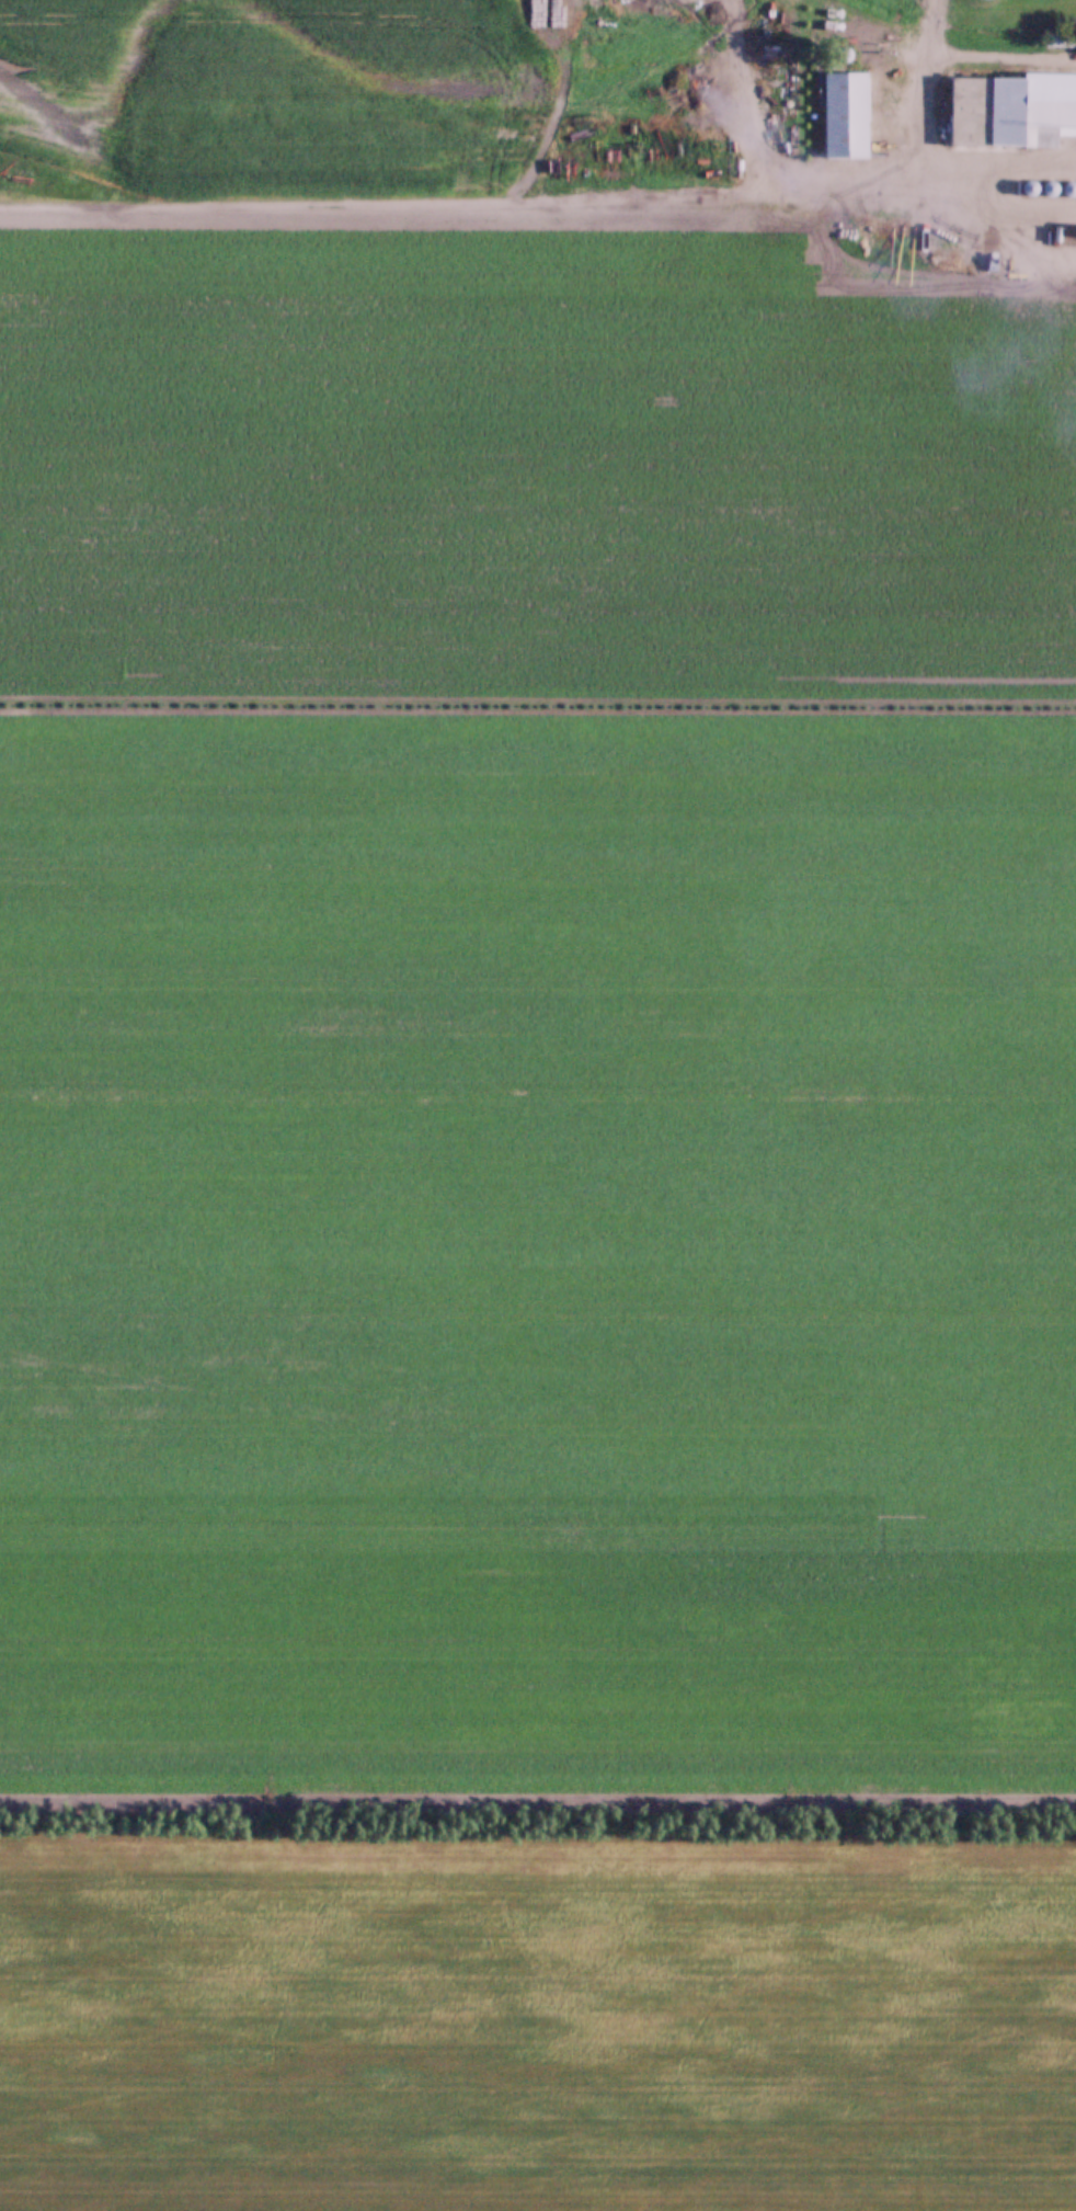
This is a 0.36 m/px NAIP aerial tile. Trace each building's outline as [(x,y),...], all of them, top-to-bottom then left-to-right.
[(866,159),(867,74),(822,73),(822,159),(866,159)] [(1019,76),(1019,80),(947,79),(946,149),(1055,150),(1055,139),(1075,139),(1075,76),(1019,76)]
